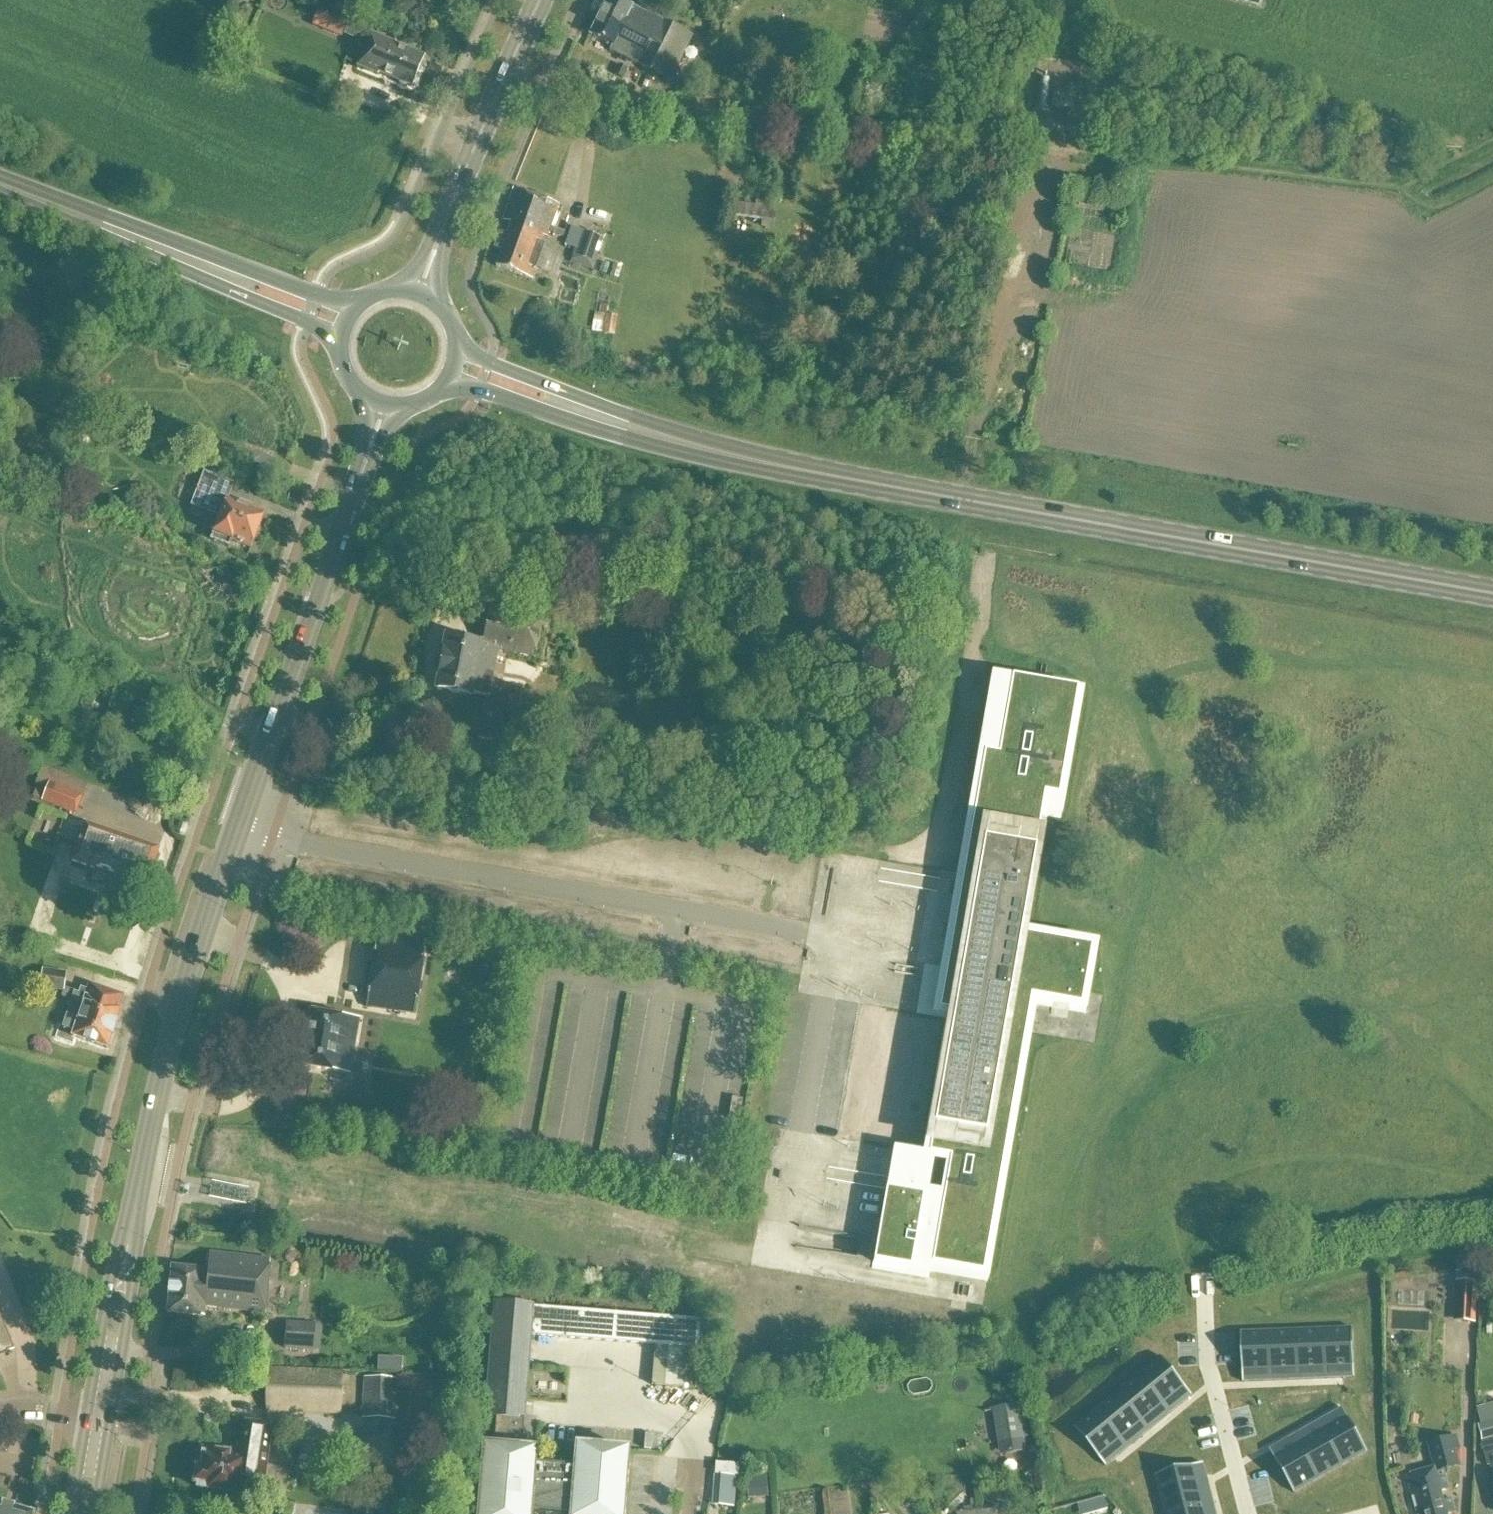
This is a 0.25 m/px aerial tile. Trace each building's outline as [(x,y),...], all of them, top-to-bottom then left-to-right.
[(599,19),(654,44),(652,47),(643,66),(671,80),(692,38),(614,0),(608,0),(599,19)] [(321,30),(341,38),(346,23),(327,16),(321,30)] [(652,47),(654,44),(599,19),(590,39),(613,50),(610,55),(638,68),(648,45),(652,47)] [(425,67),(427,62),(423,60),(425,56),(397,45),(397,44),(372,34),(359,68),(378,75),(379,72),(397,79),(399,84),(405,86),(406,84),(413,86),(420,69),(425,67)] [(214,38),(209,49),(222,55),(226,43),(214,38)] [(618,66),(614,75),(623,79),(627,70),(618,66)] [(1067,112),(1065,127),(1076,129),(1078,113),(1067,112)] [(510,225),(508,231),(506,237),(498,234),(492,249),(501,252),(496,267),(532,280),(541,255),(545,245),(559,205),(514,188),(501,222),(510,225)] [(735,202),(733,218),(761,221),(761,227),(772,228),(775,203),(751,201),(750,204),(735,202)] [(581,231),(570,264),(592,271),(603,238),(581,231)] [(604,316),(601,335),(613,336),(616,318),(604,316)] [(247,549),(259,516),(224,502),(231,484),(204,474),(192,505),(219,516),(210,541),(227,548),(229,542),(247,549)] [(479,740),(499,744),(510,687),(492,683),(493,678),(490,677),(496,645),(534,652),(542,610),(502,603),(501,608),(490,606),(484,639),(480,642),(463,639),(445,636),(436,687),(463,693),(469,694),(469,692),(485,695),(482,712),(484,712),(479,740)] [(949,1159),(931,1266),(982,1275),(1030,999),(1080,1008),(1090,948),(1019,936),(1043,796),(1057,798),(1076,690),(1011,679),(997,757),(983,755),(938,1012),(952,1014),(928,1156),(949,1159)] [(83,796),(48,783),(40,803),(75,816),(83,796)] [(144,887),(157,849),(84,825),(71,861),(96,870),(92,881),(111,887),(114,876),(144,887)] [(365,1009),(414,1016),(424,946),(375,938),(365,1009)] [(110,1030),(114,1020),(118,1009),(116,1009),(121,995),(88,984),(85,992),(78,990),(76,997),(72,995),(73,991),(64,988),(66,973),(41,969),(39,989),(63,992),(61,997),(70,1000),(61,1027),(72,1030),(70,1037),(104,1048),(105,1046),(110,1043),(113,1036),(110,1030)] [(347,1076),(352,1048),(357,1020),(313,1011),(302,1067),(347,1076)] [(743,1101),(732,1099),(728,1120),(739,1122),(743,1101)] [(885,1191),(873,1263),(910,1269),(922,1197),(885,1191)] [(264,1314),(270,1260),(209,1253),(207,1271),(171,1267),(171,1268),(170,1270),(171,1271),(169,1285),(168,1288),(169,1288),(173,1289),(173,1293),(168,1293),(168,1296),(166,1311),(166,1313),(166,1314),(176,1315),(176,1325),(190,1327),(191,1316),(203,1318),(204,1307),(264,1314)] [(1456,1272),(1454,1322),(1475,1323),(1477,1273),(1456,1272)] [(529,1337),(696,1350),(698,1321),(532,1308),(532,1306),(493,1303),(485,1403),(483,1403),(482,1410),(485,1410),(484,1417),(495,1418),(492,1447),(481,1446),(476,1513),(528,1513),(538,1513),(621,1513),(626,1451),(574,1447),(572,1468),(532,1465),(533,1451),(520,1450),(529,1337)] [(12,1350),(0,1319),(0,1355),(12,1350)] [(314,1327),(314,1326),(286,1324),(285,1350),(313,1352),(314,1343),(322,1343),(323,1328),(314,1327)] [(1353,1329),(1325,1330),(1326,1380),(1343,1379),(1355,1379),(1353,1329)] [(1325,1330),(1297,1331),(1299,1381),(1326,1380),(1325,1330)] [(1297,1331),(1270,1333),(1271,1382),(1299,1381),(1297,1331)] [(1270,1333),(1241,1334),(1243,1383),(1271,1382),(1270,1333)] [(1162,1358),(1140,1376),(1171,1414),(1193,1396),(1162,1358)] [(339,1416),(341,1373),(266,1370),(265,1413),(339,1416)] [(1140,1376),(1119,1393),(1150,1431),(1171,1414),(1140,1376)] [(394,1420),(396,1380),(364,1379),(362,1419),(394,1420)] [(1119,1393),(1097,1410),(1128,1449),(1150,1431),(1119,1393)] [(993,1409),(998,1444),(1024,1440),(1019,1405),(993,1409)] [(1342,1410),(1318,1424),(1343,1467),(1368,1452),(1343,1409),(1342,1410)] [(1097,1410),(1075,1429),(1106,1467),(1115,1460),(1128,1449),(1097,1410)] [(263,1482),(271,1427),(242,1423),(239,1444),(242,1445),(240,1457),(234,1456),(235,1452),(223,1450),(223,1454),(202,1451),(200,1468),(195,1471),(193,1481),(197,1485),(197,1489),(207,1490),(205,1505),(227,1508),(229,1493),(241,1495),(244,1479),(263,1482)] [(1318,1424),(1295,1437),(1319,1481),(1343,1467),(1318,1424)] [(1442,1471),(1460,1466),(1456,1451),(1460,1450),(1457,1436),(1428,1444),(1435,1470),(1407,1477),(1416,1513),(1449,1513),(1456,1512),(1453,1500),(1443,1502),(1440,1492),(1447,1490),(1442,1471)] [(1295,1437),(1270,1451),(1294,1495),(1319,1481),(1295,1437)] [(1489,1467),(1491,1466),(1492,1475),(1492,1442),(1483,1444),(1489,1467)] [(740,1465),(716,1463),(716,1475),(739,1477),(740,1465)] [(1155,1476),(1162,1504),(1210,1492),(1206,1475),(1203,1464),(1155,1476)] [(767,1475),(747,1477),(749,1498),(769,1497),(767,1475)] [(739,1479),(717,1478),(716,1507),(737,1508),(739,1479)] [(1165,1513),(1216,1513),(1210,1492),(1162,1504),(1165,1513)] [(1092,1503),(1095,1513),(1096,1513),(1107,1511),(1104,1499),(1092,1503)] [(0,1505),(0,1513),(31,1513),(0,1505)]
